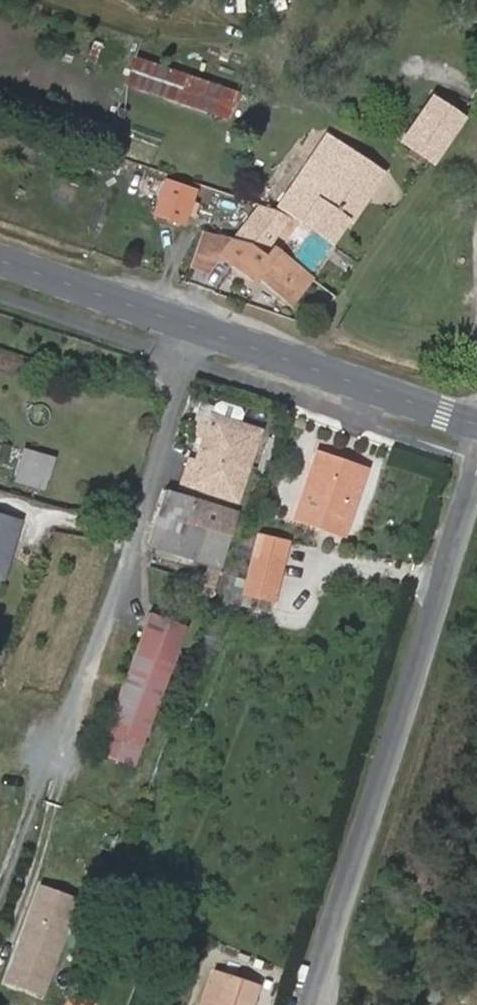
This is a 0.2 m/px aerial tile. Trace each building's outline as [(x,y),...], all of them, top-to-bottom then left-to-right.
[(238,95),(136,59),(128,84),(230,118),(238,95)] [(403,142),(430,160),(433,162),(462,119),(460,117),(434,99),(403,142)] [(294,220),(331,245),(349,220),(352,221),(383,176),(328,138),(279,209),(286,214),(294,220)] [(167,182),(155,214),(185,224),(196,191),(167,182)] [(334,248),(331,245),(294,220),(277,214),(254,245),(266,255),(273,246),(312,277),(334,248)] [(254,245),(231,239),(220,256),(254,282),(258,278),(291,305),(312,277),(273,246),(266,255),(254,245)] [(198,455),(247,471),(261,431),(212,414),(198,455)] [(24,449),(14,483),(45,492),(53,458),(24,449)] [(237,501),(247,471),(198,455),(195,463),(189,461),(182,483),(237,501)] [(318,455),(296,518),(342,533),(364,471),(318,455)] [(211,590),(236,511),(165,488),(147,544),(155,545),(149,566),(202,582),(201,586),(211,590)] [(0,516),(0,579),(4,580),(21,522),(0,516)] [(258,536),(246,593),(274,599),(287,543),(258,536)] [(186,626),(150,613),(96,753),(132,767),(186,626)] [(78,900),(42,886),(5,983),(42,998),(78,900)] [(226,976),(215,972),(204,1004),(216,1004),(226,976)] [(216,1004),(250,1004),(257,986),(226,976),(216,1004)] [(94,1004),(70,996),(67,1004),(93,1004),(94,1004)]
